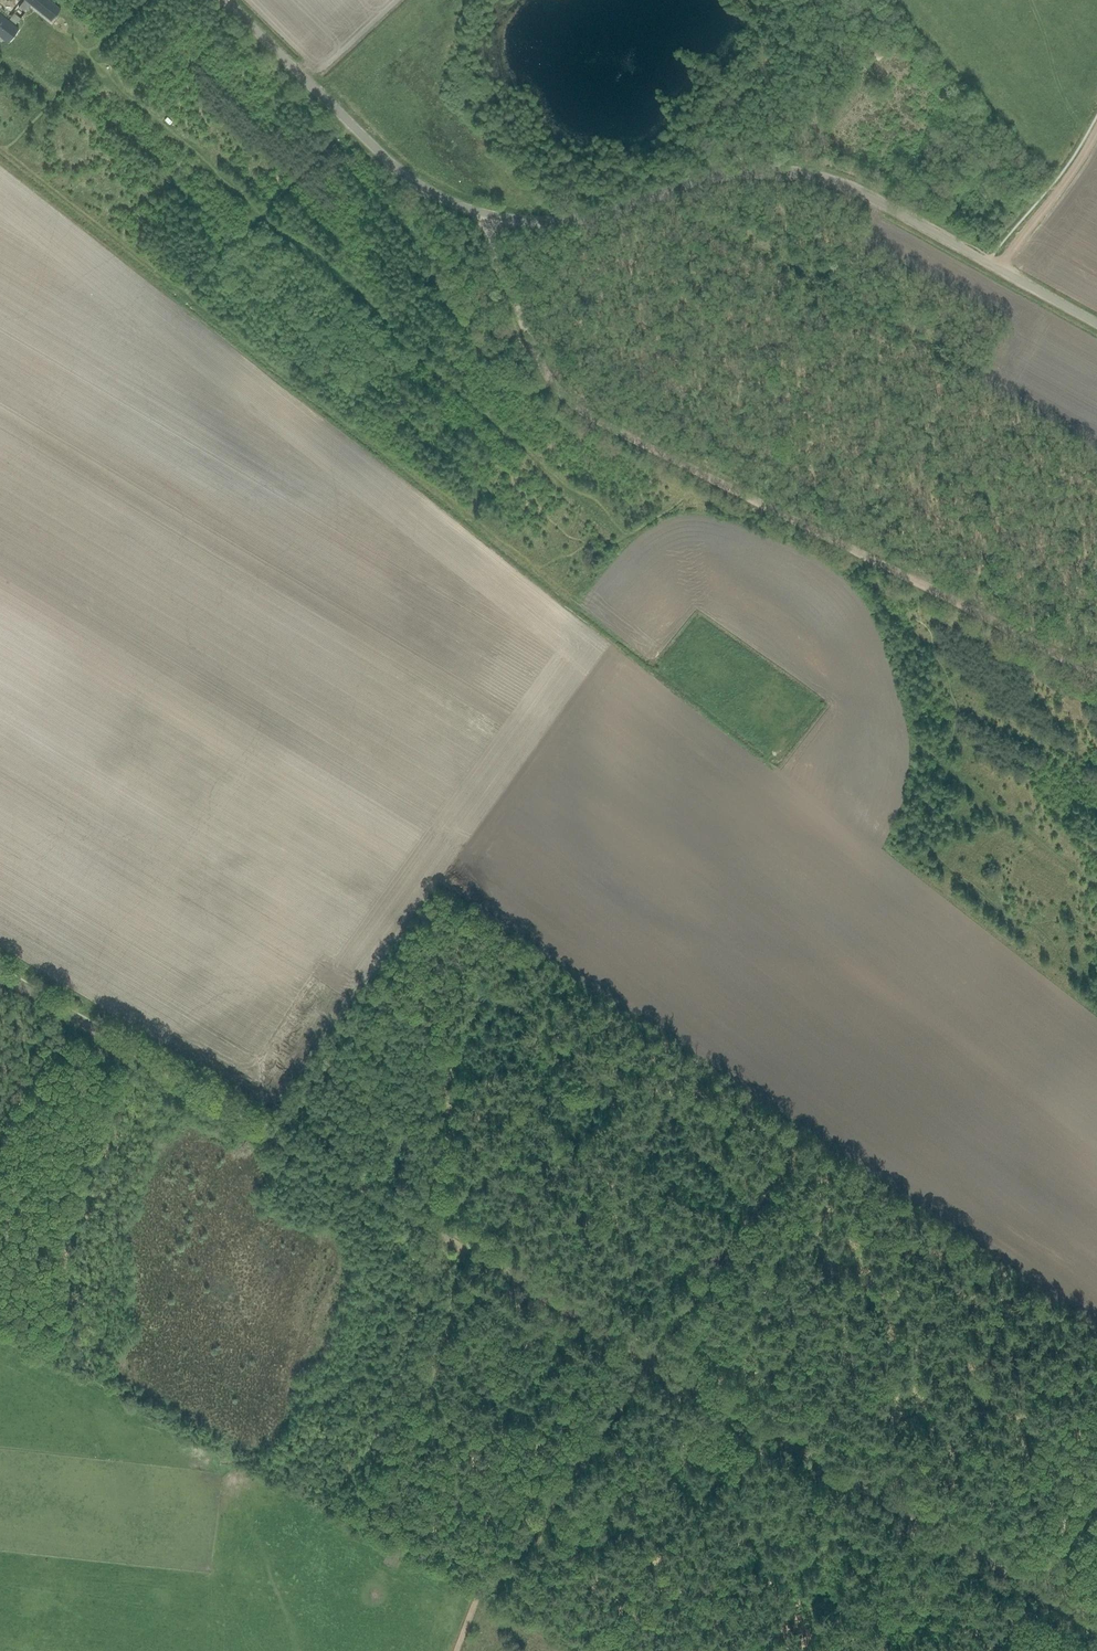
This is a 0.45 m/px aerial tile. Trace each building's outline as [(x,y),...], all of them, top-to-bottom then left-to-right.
[(51,21),(61,8),(50,0),(25,0),(51,21)] [(7,43),(19,28),(0,13),(0,37),(7,43)]
